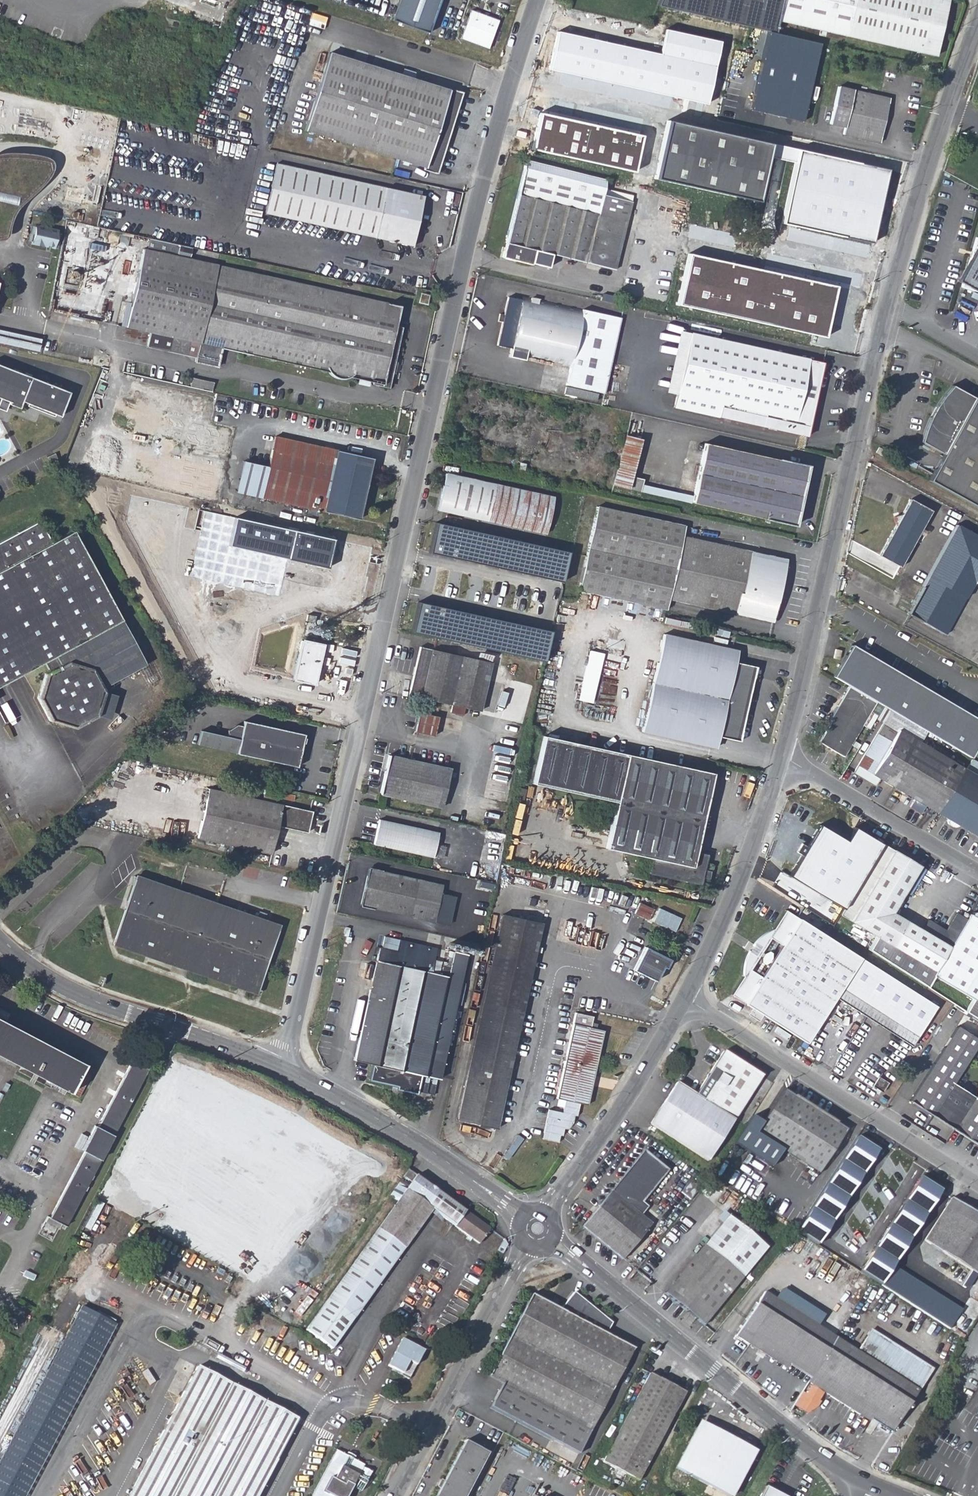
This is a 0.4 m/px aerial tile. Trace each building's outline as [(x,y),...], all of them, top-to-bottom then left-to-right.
[(394,20),(430,33),(442,0),(401,0),(394,20)] [(782,0),(659,0),(657,7),(762,32),(775,34),(778,19),(782,0)] [(935,55),(948,0),(782,0),(778,19),(935,55)] [(502,20),(469,9),(460,38),(493,48),(502,20)] [(707,105),(723,42),(667,30),(661,54),(558,32),(549,70),(668,97),(684,100),(707,105)] [(802,122),(818,43),(775,34),(762,32),(746,108),(802,122)] [(424,169),(437,172),(463,92),(449,88),(449,90),(330,52),(306,128),(425,167),(424,169)] [(639,152),(653,104),(544,80),(533,122),(547,126),(549,120),(556,122),(554,129),(639,152)] [(842,133),(879,141),(889,97),(837,86),(829,122),(843,126),(842,133)] [(684,100),(668,97),(666,104),(682,108),(684,100)] [(770,143),(667,120),(654,178),(757,201),(770,143)] [(799,149),(774,259),(797,264),(799,253),(841,261),(846,237),(871,243),(888,170),(799,149)] [(12,223),(13,221),(15,213),(48,180),(51,170),(52,164),(51,160),(48,157),(40,155),(6,152),(0,154),(0,239),(2,239),(7,235),(11,230),(12,224),(12,223)] [(614,269),(632,205),(632,203),(604,195),(608,181),(527,160),(505,243),(507,243),(504,257),(531,264),(535,249),(614,269)] [(266,212),(412,245),(424,196),(277,163),(266,212)] [(54,247),(58,231),(36,226),(31,244),(42,246),(43,244),(54,247)] [(973,263),(966,286),(965,289),(977,293),(977,247),(973,263)] [(371,384),(388,388),(402,328),(395,325),(399,306),(143,248),(125,327),(199,343),(195,362),(217,367),(221,348),(326,370),(327,373),(328,376),(330,378),(333,381),(338,383),(344,384),(348,383),(352,380),(354,378),(356,377),(371,380),(371,384)] [(682,290),(829,323),(837,287),(690,253),(682,290)] [(966,286),(973,263),(962,284),(966,286)] [(416,297),(425,300),(427,291),(418,288),(416,297)] [(623,318),(523,295),(522,299),(507,297),(504,312),(502,320),(496,345),(510,348),(510,352),(570,365),(566,382),(604,391),(623,318)] [(0,329),(0,342),(40,351),(43,339),(0,329)] [(675,394),(690,333),(677,330),(664,392),(675,394)] [(673,406),(807,436),(823,363),(690,333),(675,394),(673,406)] [(70,392),(0,365),(0,396),(2,396),(1,399),(10,402),(20,406),(22,401),(60,416),(70,392)] [(564,394),(596,402),(597,394),(566,387),(564,394)] [(928,481),(977,508),(977,396),(975,395),(973,400),(951,387),(938,401),(930,410),(918,426),(917,431),(918,436),(918,438),(921,442),(943,454),(928,481)] [(0,401),(0,409),(6,411),(10,402),(1,399),(0,401)] [(275,435),(268,466),(261,497),(307,507),(306,513),(318,516),(319,510),(359,519),(372,457),(275,435)] [(613,483),(630,487),(633,476),(641,439),(626,435),(613,483)] [(705,444),(694,491),(691,502),(794,525),(807,466),(705,444)] [(878,449),(876,452),(886,457),(888,452),(879,447),(878,449)] [(236,491),(261,497),(268,466),(243,461),(236,491)] [(437,509),(545,532),(553,496),(445,473),(437,509)] [(641,490),(644,479),(633,476),(630,487),(641,490)] [(879,556),(900,567),(930,511),(910,500),(904,511),(893,513),(896,525),(879,556)] [(670,598),(773,621),(786,560),(684,536),(686,527),(597,506),(578,589),(667,610),(670,598)] [(42,662),(47,671),(41,674),(35,697),(49,721),(72,729),(95,717),(104,691),(102,688),(92,670),(67,660),(60,664),(54,655),(78,642),(120,619),(71,529),(50,541),(38,520),(0,541),(0,684),(42,662)] [(434,523),(428,552),(563,582),(570,553),(434,523)] [(946,634),(977,576),(977,537),(957,525),(909,614),(946,634)] [(411,631),(546,662),(553,631),(418,601),(411,631)] [(214,619),(228,622),(229,615),(217,612),(214,619)] [(229,613),(229,615),(228,622),(219,661),(314,684),(324,645),(302,640),(303,630),(229,613)] [(92,670),(102,688),(144,666),(120,619),(78,642),(92,670)] [(641,731),(716,748),(720,737),(737,740),(755,667),(735,662),(738,652),(664,634),(641,731)] [(977,738),(977,723),(848,645),(830,676),(847,686),(874,701),(888,710),(903,719),(925,731),(968,758),(977,738)] [(408,695),(451,705),(462,655),(421,646),(408,695)] [(465,708),(479,711),(491,662),(462,655),(451,705),(452,705),(465,708)] [(874,701),(847,686),(828,718),(830,720),(817,743),(841,757),(874,701)] [(450,713),(464,716),(465,708),(452,705),(450,713)] [(903,719),(888,710),(852,772),(874,785),(879,777),(872,773),(903,719)] [(414,731),(434,736),(438,716),(419,712),(414,731)] [(200,728),(197,743),(296,766),(303,732),(243,719),(242,723),(236,722),(227,728),(226,734),(200,728)] [(925,731),(903,719),(872,773),(879,777),(892,785),(919,740),(925,731)] [(694,850),(712,773),(545,735),(533,783),(615,802),(606,848),(651,859),(648,873),(699,884),(701,877),(707,879),(709,871),(707,853),(694,850)] [(919,740),(892,785),(913,798),(909,806),(919,812),(924,805),(935,811),(962,766),(919,740)] [(379,794),(441,807),(449,769),(387,756),(379,794)] [(962,766),(935,811),(957,824),(977,788),(977,776),(962,766)] [(276,825),(307,832),(311,811),(207,788),(196,837),(269,854),(276,825)] [(957,824),(977,837),(977,788),(957,824)] [(281,791),(279,796),(294,799),(295,794),(281,791)] [(373,844),(432,857),(438,832),(379,819),(373,844)] [(821,827),(808,847),(802,855),(793,870),(784,864),(778,876),(827,908),(841,888),(826,878),(837,858),(845,861),(864,831),(852,824),(849,829),(841,825),(835,835),(821,827)] [(863,843),(875,850),(883,837),(871,830),(863,843)] [(796,852),(802,855),(808,847),(801,843),(796,852)] [(921,866),(884,844),(843,916),(874,935),(865,950),(923,988),(932,974),(936,977),(953,946),(925,930),(894,913),(921,866)] [(360,906),(434,922),(441,893),(442,885),(367,869),(360,906)] [(113,944),(255,992),(279,925),(136,875),(113,944)] [(434,922),(448,925),(455,896),(441,893),(434,922)] [(832,909),(837,913),(842,905),(836,901),(832,909)] [(660,907),(654,920),(676,930),(682,916),(660,907)] [(834,996),(844,1001),(848,991),(916,1036),(934,1005),(798,919),(795,925),(792,923),(796,917),(784,910),(774,928),(767,931),(761,935),(756,940),(752,946),(754,951),(748,952),(744,960),(742,968),(742,976),(732,993),(741,1001),(747,992),(750,994),(744,1003),(750,1007),(762,1014),(804,1042),(834,996)] [(948,931),(930,920),(925,930),(953,946),(969,919),(958,913),(948,931)] [(942,980),(973,998),(975,995),(977,997),(977,917),(972,914),(969,919),(953,946),(936,977),(942,980)] [(456,1119),(496,1127),(541,923),(503,915),(456,1119)] [(468,952),(459,1002),(462,1003),(474,941),(447,936),(445,948),(468,952)] [(379,947),(398,951),(400,941),(378,937),(377,946),(379,947)] [(453,952),(450,965),(448,976),(440,974),(432,972),(437,947),(400,939),(400,941),(398,951),(379,947),(372,974),(367,974),(361,1002),(366,1004),(354,1059),(372,1064),(369,1079),(397,1086),(396,1089),(417,1094),(422,1075),(439,1078),(467,955),(453,952)] [(669,959),(644,946),(632,970),(654,981),(658,973),(662,966),(664,967),(669,959)] [(440,974),(448,976),(450,965),(443,963),(440,974)] [(844,1001),(911,1044),(916,1036),(848,991),(844,1001)] [(975,995),(973,998),(963,1013),(977,1022),(977,997),(975,995)] [(746,1014),(757,1021),(762,1014),(750,1007),(746,1014)] [(69,1092),(84,1063),(4,1021),(9,1013),(0,1008),(0,1056),(69,1092)] [(592,1016),(574,1012),(555,1097),(564,1099),(561,1111),(548,1108),(541,1138),(557,1141),(559,1134),(561,1134),(563,1127),(567,1128),(572,1122),(573,1114),(576,1115),(579,1102),(587,1104),(603,1031),(591,1028),(592,1016)] [(977,1145),(977,1089),(973,1096),(951,1082),(977,1040),(955,1025),(907,1100),(977,1145)] [(722,1051),(695,1094),(733,1118),(761,1076),(722,1051)] [(49,1217),(65,1225),(148,1068),(132,1060),(97,1126),(93,1123),(81,1149),(84,1151),(49,1217)] [(877,1077),(872,1085),(881,1090),(886,1083),(877,1077)] [(707,1159),(733,1118),(695,1094),(676,1082),(650,1122),(707,1159)] [(748,1129),(755,1133),(783,1150),(818,1173),(845,1130),(782,1090),(764,1118),(758,1114),(748,1129)] [(522,1136),(517,1133),(501,1154),(506,1158),(522,1136)] [(745,1149),(771,1167),(783,1150),(755,1133),(745,1149)] [(864,1194),(875,1201),(898,1164),(866,1143),(840,1185),(861,1199),(864,1194)] [(667,1169),(643,1149),(610,1191),(582,1225),(622,1259),(650,1224),(639,1215),(647,1206),(641,1202),(667,1169)] [(929,1183),(898,1164),(875,1201),(859,1226),(890,1245),(929,1183)] [(411,1183),(386,1218),(412,1238),(432,1210),(476,1241),(488,1227),(418,1174),(415,1176),(408,1171),(403,1178),(411,1183)] [(941,1251),(974,1273),(971,1277),(974,1279),(977,1281),(977,1216),(951,1198),(924,1240),(941,1251)] [(328,1297),(355,1317),(412,1238),(386,1218),(328,1297)] [(665,1293),(704,1325),(742,1277),(767,1249),(725,1218),(665,1293)] [(933,1263),(968,1286),(974,1279),(971,1277),(974,1273),(941,1251),(933,1263)] [(890,1270),(897,1274),(902,1266),(895,1261),(890,1270)] [(886,1289),(897,1274),(890,1270),(880,1286),(886,1289)] [(889,1290),(931,1317),(938,1306),(896,1280),(889,1290)] [(810,1378),(835,1337),(813,1323),(807,1319),(765,1292),(737,1336),(787,1368),(790,1364),(810,1378)] [(490,1408),(578,1454),(634,1349),(605,1334),(611,1326),(573,1296),(560,1311),(531,1295),(510,1336),(494,1366),(489,1376),(502,1384),(490,1408)] [(332,1349),(355,1317),(328,1297),(305,1330),(332,1349)] [(951,1331),(964,1340),(977,1317),(977,1301),(972,1297),(951,1331)] [(116,1324),(82,1306),(0,1459),(0,1495),(25,1495),(116,1324)] [(856,1350),(835,1337),(810,1378),(807,1382),(869,1422),(870,1419),(891,1432),(917,1391),(916,1389),(929,1371),(869,1331),(856,1350)] [(401,1375),(409,1378),(424,1350),(402,1338),(388,1365),(402,1373),(401,1375)] [(297,1420),(197,1367),(128,1495),(257,1495),(297,1420)] [(603,1461),(617,1469),(632,1477),(638,1480),(684,1392),(650,1374),(603,1461)] [(730,1446),(752,1458),(756,1451),(701,1422),(697,1429),(720,1441),(722,1437),(731,1443),(730,1446)] [(708,1486),(713,1489),(727,1495),(732,1495),(752,1458),(730,1446),(731,1443),(722,1437),(720,1441),(697,1429),(676,1469),(708,1486)] [(435,1495),(466,1495),(487,1454),(464,1442),(435,1495)] [(360,1478),(367,1482),(372,1472),(337,1452),(313,1495),(347,1495),(357,1477),(360,1478)] [(614,1475),(628,1483),(632,1477),(617,1469),(614,1475)] [(356,1487),(363,1491),(367,1482),(360,1478),(356,1487)]
